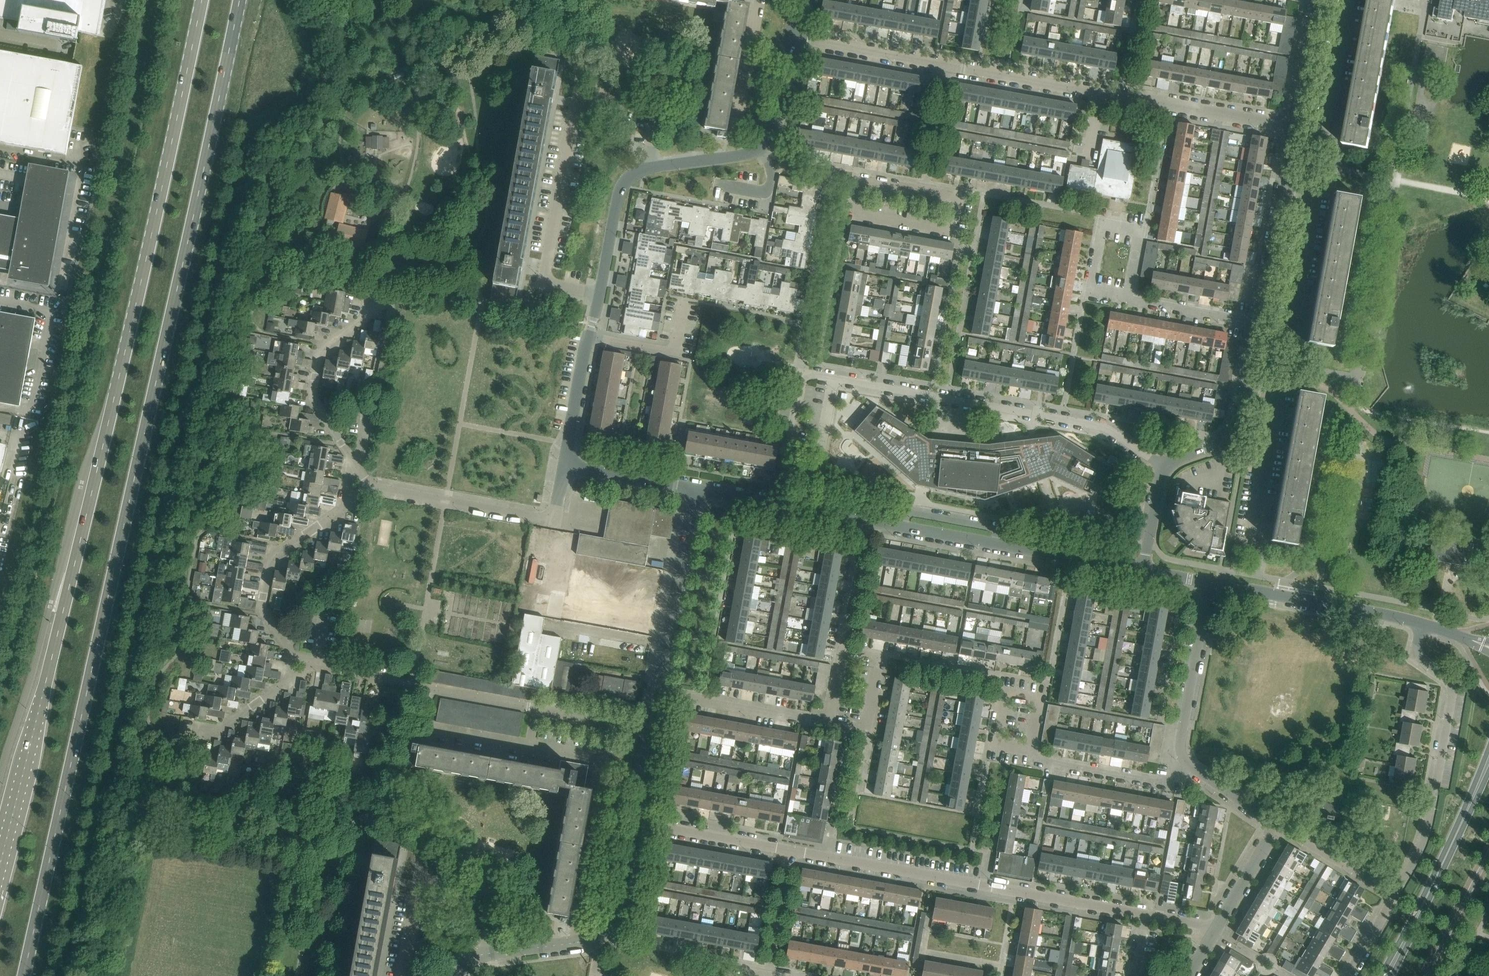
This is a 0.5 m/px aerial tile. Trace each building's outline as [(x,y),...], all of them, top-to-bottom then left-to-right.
[(61,40),(76,43),(78,32),(98,36),(104,0),(0,0),(0,18),(20,22),(19,29),(18,32),(61,40)] [(725,139),(749,8),(741,7),(742,0),(671,0),(714,8),(715,3),(727,5),(704,128),(715,130),(714,132),(720,133),(719,138),(725,139)] [(1049,1),(1045,0),(1033,0),(1031,10),(1047,13),(1049,1)] [(1108,0),(1106,12),(1122,14),(1124,3),(1108,0)] [(1184,7),(1196,9),(1198,0),(1185,0),(1184,7)] [(1196,9),(1209,12),(1211,0),(1198,0),(1196,9)] [(1223,0),(1211,0),(1209,12),(1221,14),(1223,0)] [(1231,0),(1223,0),(1221,14),(1233,16),(1236,1),(1231,0)] [(1343,144),(1345,144),(1368,149),(1381,79),(1386,50),(1388,37),(1395,0),(1370,0),(1343,143),(1343,144)] [(1433,18),(1452,21),(1454,10),(1466,12),(1465,18),(1465,17),(1469,17),(1469,18),(1479,20),(1478,23),(1488,25),(1488,0),(1441,0),(1440,3),(1439,9),(1435,8),(1435,7),(1434,9),(1433,18)] [(820,17),(832,19),(835,3),(823,1),(822,5),(820,17)] [(985,15),(987,4),(971,1),(969,13),(985,15)] [(1248,3),(1236,1),(1233,16),(1245,18),(1248,3)] [(846,5),(835,3),(832,19),(844,21),(846,5)] [(1245,18),(1258,21),(1261,5),(1248,3),(1245,18)] [(846,5),(844,21),(855,23),(858,7),(846,5)] [(1273,8),(1261,5),(1258,21),(1270,23),(1273,8)] [(858,7),(855,23),(867,25),(870,9),(858,7)] [(1273,8),(1270,23),(1283,25),(1284,21),(1285,16),(1286,10),(1273,8)] [(870,9),(867,25),(879,27),(881,11),(870,9)] [(881,11),(879,27),(890,29),(893,14),(881,11)] [(1104,24),(1120,27),(1122,14),(1106,12),(1104,24)] [(982,27),(985,15),(969,13),(967,24),(982,27)] [(893,14),(890,29),(902,32),(905,16),(893,14)] [(905,16),(902,32),(914,34),(916,18),(905,16)] [(916,18),(914,34),(925,36),(928,20),(916,18)] [(928,20),(925,36),(937,38),(940,22),(928,20)] [(1167,27),(1166,33),(1178,35),(1179,29),(1181,22),(1168,20),(1167,27)] [(1294,30),(1295,24),(1284,21),(1283,25),(1283,28),(1294,30)] [(1451,21),(1447,21),(1447,23),(1430,21),(1429,34),(1450,36),(1451,21)] [(980,39),(982,27),(967,24),(964,36),(980,39)] [(1098,27),(1086,24),(1085,30),(1083,42),(1091,43),(1093,31),(1097,32),(1098,27)] [(1293,36),(1294,30),(1283,28),(1282,34),(1293,36)] [(615,47),(620,50),(622,47),(635,55),(643,42),(625,31),(615,47)] [(1292,42),(1293,36),(1282,34),(1280,40),(1292,42)] [(978,51),(980,39),(964,36),(962,48),(978,51)] [(1020,53),(1032,55),(1035,39),(1023,37),(1020,53)] [(1047,42),(1035,39),(1032,55),(1044,57),(1047,42)] [(1291,48),(1292,42),(1280,40),(1279,46),(1291,48)] [(1044,57),(1056,60),(1059,44),(1047,42),(1044,57)] [(1070,46),(1059,44),(1056,60),(1067,62),(1070,46)] [(1091,66),(1103,68),(1106,52),(1107,47),(1095,45),(1094,50),(1091,66)] [(1226,55),(1227,52),(1228,47),(1215,45),(1214,50),(1214,52),(1226,55)] [(1067,62),(1079,64),(1082,48),(1070,46),(1067,62)] [(1279,46),(1279,47),(1278,53),(1290,55),(1291,48),(1279,46)] [(1094,50),(1082,48),(1079,64),(1091,66),(1094,50)] [(1252,51),(1240,49),(1239,55),(1251,57),(1252,51)] [(72,125),(82,66),(0,51),(0,143),(66,155),(72,125)] [(1251,57),(1264,59),(1265,54),(1252,51),(1251,57)] [(1117,54),(1106,52),(1103,68),(1114,70),(1117,54)] [(1265,54),(1264,59),(1263,65),(1268,66),(1269,60),(1276,62),(1277,56),(1265,54)] [(554,93),(559,65),(560,60),(535,55),(490,299),(515,304),(516,298),(521,271),(522,271),(522,270),(521,270),(523,262),(523,261),(530,224),(544,145),(552,102),(554,93)] [(810,73),(816,74),(815,82),(820,83),(822,75),(825,60),(812,57),(809,73),(810,73)] [(822,75),(833,77),(836,62),(825,60),(822,75)] [(1148,61),(1145,76),(1158,78),(1161,63),(1148,61)] [(848,64),(836,62),(833,77),(845,80),(848,64)] [(1287,70),(1288,64),(1276,62),(1275,68),(1287,70)] [(1158,78),(1170,80),(1173,65),(1161,63),(1158,78)] [(860,66),(848,64),(845,80),(857,82),(860,66)] [(1185,67),(1173,65),(1170,80),(1183,83),(1185,67)] [(871,68),(860,66),(857,82),(868,84),(871,68)] [(1183,83),(1195,85),(1198,70),(1185,67),(1183,83)] [(1207,87),(1220,90),(1223,74),(1223,70),(1211,67),(1210,72),(1207,87)] [(883,70),(871,68),(868,84),(880,86),(883,70)] [(1275,68),(1274,74),(1286,76),(1287,70),(1275,68)] [(894,72),(883,70),(880,86),(892,88),(894,72)] [(1210,72),(1198,70),(1195,85),(1207,87),(1210,72)] [(906,74),(894,72),(892,88),(903,90),(906,74)] [(918,77),(906,74),(903,90),(915,92),(918,77)] [(1235,76),(1223,74),(1220,90),(1232,92),(1235,76)] [(1285,82),(1286,76),(1274,74),(1273,80),(1285,82)] [(1232,92),(1245,94),(1248,78),(1235,76),(1232,92)] [(927,94),(930,79),(918,77),(915,92),(927,94)] [(1260,81),(1248,78),(1245,94),(1257,96),(1260,81)] [(1272,83),(1272,86),(1284,88),(1285,82),(1273,80),(1272,83)] [(1271,93),(1272,86),(1272,83),(1260,81),(1257,96),(1270,99),(1271,93)] [(957,100),(969,102),(971,86),(959,84),(956,100),(957,100)] [(983,88),(971,86),(969,102),(980,104),(983,88)] [(1284,88),(1272,86),(1271,93),(1283,95),(1284,88)] [(995,91),(983,88),(980,104),(992,106),(995,91)] [(1006,93),(995,91),(992,106),(1004,108),(1006,93)] [(1018,95),(1006,93),(1004,108),(1015,111),(1018,95)] [(1030,97),(1018,95),(1015,111),(1027,113),(1030,97)] [(1041,99),(1030,97),(1027,113),(1039,115),(1041,99)] [(1053,101),(1041,99),(1039,115),(1050,117),(1053,101)] [(1065,103),(1053,101),(1050,117),(1062,119),(1065,103)] [(1077,105),(1065,103),(1062,119),(1074,121),(1077,105)] [(1178,123),(1176,135),(1191,137),(1198,138),(1199,133),(1193,132),(1194,125),(1178,123)] [(1210,141),(1213,141),(1219,142),(1221,130),(1212,129),(1210,141)] [(796,146),(808,148),(811,132),(799,130),(796,146)] [(808,148),(820,150),(823,134),(811,132),(808,148)] [(820,150),(832,152),(835,136),(823,134),(820,150)] [(1176,135),(1174,146),(1189,149),(1191,137),(1176,135)] [(832,152),(843,154),(846,139),(835,136),(832,152)] [(1265,151),(1267,139),(1252,136),(1250,148),(1265,151)] [(372,149),(376,149),(379,149),(382,149),(383,137),(373,137),(372,141),(372,149)] [(843,154),(855,156),(858,141),(846,139),(843,154)] [(1070,165),(1066,189),(1089,193),(1089,191),(1093,192),(1093,194),(1130,200),(1140,146),(1103,139),(1097,169),(1088,168),(1089,161),(1082,160),(1081,167),(1070,165)] [(855,156),(867,159),(870,143),(858,141),(855,156)] [(867,159),(878,161),(881,145),(870,143),(867,159)] [(878,161),(890,163),(893,147),(881,145),(878,161)] [(1174,146),(1172,158),(1187,161),(1189,149),(1174,146)] [(890,163),(902,165),(904,149),(893,147),(890,163)] [(1250,148),(1247,161),(1263,163),(1265,151),(1250,148)] [(913,167),(914,167),(916,151),(904,149),(902,165),(913,167)] [(946,157),(943,173),(955,175),(957,167),(958,159),(946,157)] [(1170,167),(1170,170),(1185,172),(1187,161),(1172,158),(1170,167)] [(958,159),(957,167),(955,175),(967,177),(970,161),(958,159)] [(967,177),(978,179),(981,163),(970,161),(967,177)] [(1247,161),(1246,167),(1245,173),(1260,176),(1262,167),(1263,163),(1247,161)] [(990,181),(993,167),(993,165),(981,163),(978,179),(990,181)] [(993,165),(993,167),(990,181),(1002,183),(1005,167),(993,165)] [(1002,183),(1013,185),(1016,170),(1005,167),(1002,183)] [(1013,185),(1025,187),(1028,172),(1016,170),(1013,185)] [(1170,170),(1168,181),(1183,184),(1185,172),(1170,170)] [(1025,187),(1037,190),(1040,174),(1028,172),(1025,187)] [(1258,188),(1260,176),(1245,173),(1243,185),(1243,186),(1258,188)] [(1051,176),(1040,174),(1037,190),(1048,192),(1051,176)] [(785,177),(779,176),(778,184),(793,187),(792,190),(804,192),(803,200),(817,202),(818,195),(821,195),(822,186),(794,181),(794,178),(785,177)] [(1048,192),(1060,194),(1063,178),(1051,176),(1048,192)] [(17,281),(24,282),(42,285),(42,286),(49,287),(51,277),(50,277),(53,261),(68,182),(36,177),(28,220),(19,218),(0,214),(0,268),(10,270),(19,272),(17,281)] [(1168,181),(1166,193),(1181,196),(1183,184),(1168,181)] [(1256,201),(1258,188),(1243,186),(1243,185),(1241,198),(1256,201)] [(332,193),(328,210),(342,214),(345,202),(347,197),(332,193)] [(1181,196),(1166,193),(1164,204),(1179,207),(1181,196)] [(1337,194),(1334,193),(1334,194),(1307,342),(1310,343),(1332,347),(1342,294),(1347,266),(1359,198),(1337,194)] [(1254,213),(1256,201),(1241,198),(1238,210),(1254,213)] [(646,226),(645,234),(657,236),(663,237),(669,201),(660,199),(659,202),(651,200),(648,215),(646,226)] [(774,206),(773,212),(777,213),(788,215),(816,219),(818,211),(815,210),(817,202),(803,200),(801,208),(789,206),(789,208),(774,206)] [(675,221),(683,222),(685,207),(677,205),(677,203),(669,201),(663,237),(668,238),(669,232),(673,232),(675,221)] [(1179,207),(1164,204),(1161,216),(1177,219),(1179,207)] [(692,208),(685,207),(683,222),(691,224),(689,235),(697,237),(702,207),(693,205),(692,208)] [(708,227),(715,228),(718,213),(710,211),(710,209),(702,207),(697,237),(696,242),(695,247),(702,248),(704,238),(706,238),(708,227)] [(1251,226),(1254,213),(1238,210),(1236,223),(1251,226)] [(726,214),(718,213),(715,228),(723,229),(721,241),(730,243),(735,213),(726,212),(726,214)] [(741,233),(749,234),(752,219),(743,217),(743,215),(735,213),(730,243),(739,244),(741,233)] [(796,233),(811,236),(812,228),(815,228),(816,219),(788,215),(786,223),(800,226),(799,233),(796,233)] [(1161,216),(1159,228),(1175,231),(1177,219),(1161,216)] [(993,217),(991,228),(1007,231),(1009,220),(1009,219),(993,217)] [(759,220),(752,219),(749,234),(756,235),(754,247),(756,247),(754,257),(762,259),(764,249),(768,221),(768,219),(759,218),(759,220)] [(1249,238),(1251,226),(1236,223),(1234,235),(1249,238)] [(861,227),(851,225),(848,241),(859,243),(861,227)] [(336,242),(363,248),(367,231),(357,229),(356,231),(339,226),(336,242)] [(868,251),(869,245),(872,229),(861,227),(859,243),(858,249),(868,251)] [(991,228),(989,240),(1005,243),(1007,231),(991,228)] [(1159,228),(1157,240),(1173,243),(1175,231),(1159,228)] [(869,245),(868,251),(868,252),(878,254),(878,252),(882,231),(872,229),(869,245)] [(1061,229),(1059,241),(1064,242),(1080,245),(1082,233),(1066,230),(1061,229)] [(628,231),(624,252),(633,254),(635,244),(629,243),(631,231),(628,231)] [(878,252),(888,254),(892,233),(882,231),(878,252)] [(638,241),(636,250),(672,256),(673,250),(667,249),(668,246),(656,244),(657,236),(645,234),(642,233),(640,241),(638,241)] [(767,245),(774,246),(810,253),(812,244),(809,244),(811,236),(796,233),(795,241),(783,239),(783,241),(776,240),(776,243),(768,241),(767,245)] [(892,233),(888,254),(899,256),(902,235),(892,233)] [(909,258),(910,252),(913,237),(902,235),(899,256),(909,258)] [(1247,250),(1249,238),(1234,235),(1232,248),(1247,250)] [(923,239),(913,237),(910,252),(920,254),(923,239)] [(933,240),(923,239),(920,254),(930,256),(933,240)] [(930,256),(941,258),(943,242),(933,240),(930,256)] [(989,240),(987,252),(1003,254),(1005,243),(989,240)] [(943,242),(941,258),(951,260),(954,244),(943,242)] [(1064,242),(1062,253),(1078,256),(1080,245),(1064,242)] [(694,249),(677,246),(676,252),(693,255),(694,249)] [(804,269),(805,269),(806,261),(808,261),(810,253),(774,246),(772,255),(792,258),(791,267),(804,269)] [(1229,260),(1229,261),(1245,263),(1247,250),(1232,248),(1229,260)] [(637,259),(636,267),(651,270),(652,262),(664,264),(670,265),(672,256),(636,250),(635,259),(637,259)] [(987,252),(985,263),(1001,266),(1003,254),(987,252)] [(1076,268),(1078,256),(1062,253),(1060,265),(1076,268)] [(695,293),(703,294),(706,279),(707,274),(699,273),(700,266),(697,266),(699,258),(693,257),(692,265),(686,294),(694,295),(695,293)] [(1207,260),(1195,257),(1192,270),(1193,270),(1205,272),(1206,265),(1207,260)] [(686,294),(692,265),(683,263),(682,270),(673,268),(669,288),(677,290),(677,292),(686,294)] [(985,263),(983,275),(998,278),(1001,266),(985,263)] [(776,267),(760,264),(759,270),(775,273),(776,267)] [(1074,279),(1076,268),(1060,265),(1058,277),(1074,279)] [(632,274),(630,283),(665,289),(667,281),(649,277),(651,270),(636,267),(634,275),(632,274)] [(707,274),(706,279),(703,294),(710,296),(710,298),(719,300),(724,271),(716,269),(714,276),(707,274)] [(1152,279),(1153,272),(1142,270),(1140,276),(1152,279)] [(736,300),(738,288),(739,286),(731,284),(733,273),(724,271),(719,300),(727,301),(728,299),(736,300)] [(846,271),(844,281),(866,285),(868,275),(846,271)] [(1163,289),(1166,274),(1153,272),(1152,279),(1151,287),(1163,289)] [(1163,289),(1176,292),(1178,276),(1166,274),(1163,289)] [(983,275),(981,287),(996,290),(998,278),(983,275)] [(1188,294),(1191,278),(1178,276),(1176,292),(1188,294)] [(1230,276),(1229,282),(1241,284),(1242,278),(1230,276)] [(949,280),(937,277),(936,284),(948,286),(949,280)] [(1071,291),(1074,279),(1058,277),(1056,288),(1071,291)] [(1188,294),(1201,296),(1204,281),(1191,278),(1188,294)] [(746,290),(738,288),(736,300),(743,302),(743,304),(752,306),(757,281),(748,280),(746,290)] [(761,305),(769,306),(771,294),(763,293),(765,283),(757,281),(752,306),(760,307),(761,305)] [(771,294),(769,306),(777,308),(776,310),(785,312),(790,287),(790,283),(782,281),(780,289),(779,296),(771,294)] [(866,285),(844,281),(842,291),(864,295),(866,285)] [(1201,296),(1213,299),(1216,283),(1204,281),(1201,296)] [(631,292),(630,300),(645,303),(646,295),(664,298),(665,294),(665,289),(630,283),(629,292),(631,292)] [(1228,287),(1228,285),(1216,283),(1213,299),(1226,301),(1226,300),(1227,293),(1228,287)] [(920,290),(919,295),(941,299),(942,288),(927,285),(926,291),(920,290)] [(802,312),(804,300),(796,298),(798,289),(790,287),(785,312),(794,313),(794,311),(802,312)] [(981,287),(979,298),(994,301),(996,290),(981,287)] [(1053,300),(1069,303),(1071,291),(1056,288),(1053,300)] [(344,302),(345,292),(328,289),(325,302),(349,306),(350,301),(347,300),(346,302),(344,302)] [(864,295),(842,291),(840,302),(862,306),(864,295)] [(1226,300),(1238,302),(1239,295),(1227,293),(1226,300)] [(919,295),(918,305),(923,306),(939,309),(941,299),(919,295)] [(979,298),(976,310),(992,313),(994,301),(979,298)] [(884,300),(875,299),(874,307),(883,308),(884,300)] [(626,307),(624,316),(660,322),(661,314),(643,310),(645,303),(630,300),(628,308),(626,307)] [(1067,315),(1069,303),(1053,300),(1051,312),(1067,315)] [(323,313),(335,316),(341,317),(343,308),(345,308),(345,310),(349,311),(349,306),(325,302),(324,307),(312,305),(311,311),(323,313)] [(840,302),(839,312),(854,315),(860,316),(862,306),(840,302)] [(921,316),(937,319),(939,309),(923,306),(921,316)] [(974,322),(990,325),(995,326),(996,320),(991,319),(992,313),(976,310),(974,322)] [(309,323),(321,325),(327,327),(329,317),(331,318),(331,320),(335,320),(335,316),(323,313),(311,311),(309,323)] [(20,407),(36,318),(0,312),(0,403),(20,407)] [(837,322),(852,325),(854,315),(839,312),(837,322)] [(1065,326),(1067,315),(1051,312),(1049,323),(1065,326)] [(1122,314),(1110,312),(1107,328),(1119,330),(1122,314)] [(1131,332),(1133,316),(1122,314),(1119,330),(1131,332)] [(914,325),(913,325),(935,329),(937,319),(921,316),(915,315),(915,316),(913,316),(912,325),(914,325)] [(624,333),(638,336),(640,328),(658,331),(660,322),(624,316),(623,325),(625,325),(624,333)] [(1145,319),(1133,316),(1131,332),(1142,334),(1145,319)] [(289,319),(288,326),(296,328),(295,333),(299,334),(299,337),(299,338),(305,339),(305,338),(305,335),(313,336),(315,327),(317,327),(317,330),(321,330),(321,326),(309,323),(298,321),(289,319)] [(1153,343),(1154,337),(1157,321),(1145,319),(1142,334),(1141,341),(1153,343)] [(379,333),(378,339),(379,339),(391,341),(394,323),(381,321),(379,333)] [(1168,323),(1157,321),(1154,337),(1166,339),(1168,323)] [(835,332),(851,335),(852,325),(837,322),(835,332)] [(988,337),(990,325),(974,322),(972,334),(988,337)] [(1063,338),(1065,326),(1049,323),(1047,335),(1063,338)] [(1166,339),(1177,341),(1180,325),(1168,323),(1166,339)] [(913,325),(912,336),(933,340),(935,329),(913,325)] [(1177,341),(1189,343),(1192,327),(1180,325),(1177,341)] [(1201,345),(1203,329),(1192,327),(1189,343),(1201,345)] [(1211,352),(1212,347),(1215,331),(1203,329),(1201,345),(1205,346),(1204,351),(1211,352)] [(365,342),(364,349),(365,349),(377,351),(379,339),(378,339),(379,333),(373,332),(367,331),(365,342)] [(1225,343),(1226,337),(1227,334),(1215,331),(1212,347),(1224,349),(1225,343)] [(851,335),(835,332),(833,343),(849,346),(851,335)] [(1042,334),(1040,346),(1045,347),(1061,350),(1063,338),(1047,335),(1042,334)] [(912,336),(910,346),(931,350),(933,340),(912,336)] [(1238,339),(1226,337),(1225,343),(1237,346),(1238,339)] [(352,352),(351,358),(363,361),(365,349),(364,349),(365,342),(359,341),(354,340),(352,352)] [(281,342),(279,355),(303,359),(303,358),(304,353),(301,353),(299,355),(297,354),(299,345),(281,342)] [(833,343),(831,353),(853,357),(855,347),(849,346),(833,343)] [(1236,352),(1237,346),(1225,343),(1224,349),(1224,350),(1236,352)] [(929,360),(931,350),(910,346),(908,356),(929,360)] [(600,368),(598,380),(618,383),(618,379),(620,380),(624,360),(622,360),(622,355),(627,356),(634,357),(650,360),(658,362),(662,363),(662,367),(660,367),(656,386),(658,387),(658,390),(676,394),(678,383),(678,382),(678,378),(679,378),(681,366),(681,361),(605,347),(604,352),(601,364),(602,364),(601,369),(600,368)] [(338,357),(335,376),(336,376),(347,378),(349,370),(351,358),(352,352),(345,351),(340,350),(338,357)] [(1224,350),(1223,356),(1235,358),(1236,352),(1224,350)] [(883,352),(881,362),(889,364),(891,353),(887,352),(883,352)] [(269,353),(267,365),(277,366),(294,370),(296,360),(298,361),(299,363),(302,363),(302,364),(311,366),(313,361),(313,360),(303,358),(303,359),(279,355),(273,354),(269,353)] [(326,360),(322,378),(329,379),(328,387),(334,388),(335,380),(336,376),(335,376),(338,357),(333,356),(332,361),(326,360)] [(908,356),(906,367),(928,371),(929,360),(908,356)] [(1234,364),(1235,358),(1223,356),(1222,362),(1234,364)] [(380,360),(378,372),(380,372),(386,369),(386,365),(387,361),(380,360)] [(962,377),(974,379),(976,363),(965,361),(964,361),(962,377)] [(1222,362),(1220,368),(1233,370),(1234,364),(1222,362)] [(974,379),(985,381),(988,365),(976,363),(974,379)] [(1008,385),(1020,387),(1023,372),(1024,366),(1012,364),(1011,369),(1008,385)] [(985,381),(997,383),(1000,367),(988,365),(985,381)] [(277,366),(274,378),(299,382),(300,377),(296,376),(295,378),(293,378),(294,370),(277,366)] [(997,383),(1008,385),(1011,369),(1000,367),(997,383)] [(1231,377),(1233,370),(1220,368),(1219,375),(1231,377)] [(364,379),(364,380),(372,374),(373,370),(366,369),(364,379)] [(1208,373),(1196,371),(1195,377),(1207,379),(1208,373)] [(1020,387),(1032,390),(1035,374),(1023,372),(1020,387)] [(1046,376),(1035,374),(1032,390),(1043,392),(1046,376)] [(1219,375),(1218,381),(1230,383),(1231,377),(1219,375)] [(1043,392),(1056,394),(1058,378),(1046,376),(1043,392)] [(274,378),(272,390),(290,393),(292,384),(294,384),(295,386),(298,387),(299,382),(274,378)] [(595,397),(593,408),(612,412),(613,408),(615,408),(619,388),(617,388),(617,384),(621,385),(621,384),(617,383),(618,383),(598,380),(596,392),(597,392),(596,397),(595,397)] [(1097,385),(1096,385),(1094,401),(1105,403),(1108,387),(1097,385)] [(1105,403),(1117,405),(1120,389),(1108,387),(1105,403)] [(1131,392),(1120,389),(1117,405),(1129,407),(1131,392)] [(1217,390),(1216,395),(1228,398),(1229,391),(1217,389),(1217,390)] [(289,402),(290,393),(272,390),(271,395),(263,394),(262,400),(270,402),(282,404),(295,405),(295,401),(292,400),(291,402),(289,402)] [(674,406),(676,394),(658,390),(657,391),(653,390),(653,391),(657,391),(657,395),(655,395),(651,415),(653,415),(652,419),(671,422),(673,411),(672,411),(673,406),(674,406)] [(1270,541),(1296,545),(1323,396),(1298,391),(1298,392),(1271,540),(1270,541)] [(1129,407),(1140,409),(1143,394),(1131,392),(1129,407)] [(1155,396),(1143,394),(1140,409),(1152,411),(1155,396)] [(1226,404),(1228,398),(1216,395),(1215,402),(1226,404)] [(1152,411),(1164,414),(1166,398),(1155,396),(1152,411)] [(1178,400),(1166,398),(1164,414),(1175,416),(1178,400)] [(1175,416),(1187,418),(1190,402),(1178,400),(1175,416)] [(1201,405),(1190,402),(1187,418),(1199,420),(1201,405)] [(1214,407),(1213,408),(1225,410),(1225,411),(1226,404),(1215,402),(1214,407)] [(280,416),(291,418),(304,419),(305,415),(302,414),(300,416),(298,416),(300,407),(295,405),(282,404),(280,416)] [(1211,422),(1212,417),(1213,408),(1214,407),(1201,405),(1199,420),(1211,422)] [(1046,475),(1047,478),(1052,477),(1092,495),(1110,467),(1059,436),(1035,439),(1035,442),(1029,442),(1028,439),(1027,439),(987,444),(984,444),(939,440),(939,443),(932,442),(933,439),(931,439),(927,439),(876,406),(871,412),(854,431),(902,473),(916,485),(924,487),(925,484),(931,485),(930,488),(931,489),(984,500),(1039,481),(1041,480),(1040,478),(1043,476),(1046,475)] [(612,412),(593,408),(591,421),(592,421),(591,425),(590,425),(588,437),(611,441),(607,440),(608,436),(610,437),(613,417),(611,416),(612,412),(616,413),(612,412)] [(1225,410),(1213,408),(1212,417),(1223,419),(1225,410)] [(10,425),(12,415),(0,413),(0,423),(10,425)] [(289,430),(307,433),(314,434),(315,429),(311,428),(310,430),(308,430),(310,420),(304,419),(291,418),(289,430)] [(643,447),(666,451),(668,439),(667,439),(668,435),(669,435),(671,422),(652,419),(648,418),(648,419),(652,420),(651,424),(649,423),(646,443),(648,444),(647,448),(643,447)] [(688,432),(684,455),(774,471),(778,448),(688,432)] [(281,436),(280,444),(286,445),(288,437),(281,436)] [(305,444),(303,456),(309,457),(309,458),(343,464),(344,457),(341,456),(342,455),(338,454),(337,456),(331,454),(331,456),(328,456),(329,448),(311,445),(310,445),(305,444)] [(309,458),(307,469),(324,473),(326,464),(328,464),(329,466),(332,467),(333,462),(343,464),(309,458)] [(324,477),(324,473),(307,469),(304,481),(339,488),(340,480),(328,478),(327,479),(325,478),(324,477)] [(304,481),(302,493),(320,496),(321,491),(324,492),(326,493),(328,492),(330,492),(332,492),(333,494),(338,492),(339,488),(304,481)] [(265,487),(263,497),(271,498),(273,488),(265,487)] [(298,492),(295,504),(300,504),(318,508),(319,503),(335,506),(337,499),(320,496),(302,493),(298,492)] [(1228,516),(1230,502),(1181,493),(1180,499),(1177,498),(1175,505),(1172,505),(1172,506),(1175,506),(1174,512),(1176,513),(1178,518),(1174,519),(1177,526),(1174,527),(1174,528),(1177,527),(1179,533),(1181,532),(1185,536),(1183,539),(1188,543),(1186,546),(1187,546),(1189,544),(1194,548),(1195,547),(1200,548),(1200,551),(1207,553),(1207,556),(1208,556),(1208,553),(1215,554),(1216,551),(1221,552),(1226,528),(1224,528),(1226,516),(1228,516)] [(670,539),(675,512),(656,508),(610,499),(603,538),(649,546),(651,535),(670,539)] [(278,513),(298,517),(304,518),(305,513),(320,516),(321,508),(318,508),(300,504),(295,504),(288,502),(287,509),(279,507),(278,513)] [(272,524),(284,527),(290,528),(291,523),(291,519),(293,519),(294,521),(297,522),(298,517),(278,513),(274,512),(272,524)] [(254,521),(252,528),(259,529),(257,538),(269,540),(270,537),(276,538),(277,532),(283,533),(284,527),(272,524),(254,521)] [(343,534),(342,540),(343,540),(354,542),(358,525),(345,522),(342,534),(343,534)] [(748,524),(745,536),(761,539),(763,527),(748,524)] [(341,541),(342,534),(331,532),(329,544),(328,550),(329,550),(340,552),(342,541),(341,541)] [(603,538),(580,534),(580,535),(576,554),(615,561),(645,567),(649,546),(603,538)] [(250,541),(249,544),(234,541),(234,539),(224,537),(219,536),(216,550),(221,552),(248,557),(249,551),(266,555),(267,545),(250,541)] [(759,551),(761,539),(745,536),(743,548),(759,551)] [(1452,540),(1433,537),(1429,559),(1470,567),(1474,544),(1459,541),(1459,540),(1452,539),(1452,540)] [(841,554),(844,542),(828,539),(826,551),(841,554)] [(315,553),(313,566),(314,566),(325,568),(329,550),(328,550),(329,544),(317,541),(315,553)] [(743,548),(741,560),(757,563),(759,551),(743,548)] [(889,550),(877,548),(874,564),(886,566),(889,550)] [(886,566),(898,568),(900,552),(889,550),(886,566)] [(301,563),(300,569),(313,571),(314,566),(313,566),(315,553),(303,551),(301,563)] [(826,551),(823,563),(839,566),(841,554),(826,551)] [(221,552),(219,564),(246,568),(262,571),(264,564),(247,561),(248,557),(221,552)] [(912,554),(900,552),(898,568),(909,570),(912,554)] [(924,556),(912,554),(909,570),(921,572),(924,556)] [(935,558),(924,556),(921,572),(933,574),(935,558)] [(947,561),(935,558),(933,574),(944,576),(947,561)] [(755,574),(757,563),(741,560),(739,571),(755,574)] [(287,573),(286,579),(287,579),(298,581),(300,569),(301,563),(289,561),(287,572),(287,573)] [(959,563),(947,561),(944,576),(956,578),(959,563)] [(837,577),(839,566),(823,563),(821,574),(837,577)] [(971,565),(959,563),(956,578),(968,581),(971,565)] [(219,564),(217,575),(250,581),(251,576),(248,576),(246,578),(244,577),(245,573),(246,568),(219,564)] [(337,572),(336,575),(350,566),(338,564),(337,572)] [(972,580),(985,582),(988,568),(975,566),(972,580)] [(988,568),(985,582),(998,585),(1000,570),(988,568)] [(275,570),(272,588),(285,590),(287,579),(286,579),(287,573),(287,572),(275,570)] [(998,585),(1010,587),(1013,572),(1000,570),(998,585)] [(739,571),(737,583),(753,586),(755,574),(739,571)] [(1013,572),(1010,587),(1008,597),(1021,599),(1023,589),(1025,575),(1013,572)] [(835,589),(837,577),(821,574),(819,586),(835,589)] [(250,581),(217,575),(215,587),(241,592),(242,587),(245,588),(259,590),(260,583),(250,581)] [(564,621),(652,637),(652,634),(650,634),(654,614),(656,614),(658,604),(633,599),(634,593),(615,589),(617,582),(587,577),(572,575),(564,621)] [(1023,589),(1035,591),(1037,577),(1025,575),(1023,589)] [(1055,586),(1049,585),(1050,579),(1037,577),(1035,591),(1047,594),(1046,597),(1047,597),(1053,599),(1055,586)] [(777,590),(783,591),(785,580),(779,579),(779,580),(773,579),(771,586),(778,587),(777,590)] [(751,598),(753,586),(737,583),(735,595),(751,598)] [(1093,600),(1096,588),(1080,585),(1078,597),(1093,600)] [(833,601),(835,589),(819,586),(817,598),(833,601)] [(222,601),(230,603),(239,604),(238,607),(255,610),(257,602),(244,599),(242,601),(240,601),(241,592),(215,587),(212,602),(221,604),(222,601)] [(542,588),(539,605),(562,610),(565,592),(542,588)] [(735,595),(733,607),(748,609),(751,598),(735,595)] [(1078,597),(1076,609),(1091,612),(1093,600),(1078,597)] [(831,612),(833,601),(817,598),(815,609),(831,612)] [(1169,601),(1153,598),(1151,610),(1166,613),(1169,601)] [(773,614),(778,615),(780,603),(775,602),(771,601),(770,609),(773,610),(773,614)] [(746,621),(748,609),(733,607),(731,618),(746,621)] [(829,624),(831,612),(815,609),(813,621),(829,624)] [(1076,609),(1073,620),(1089,623),(1091,612),(1076,609)] [(1164,625),(1166,613),(1151,610),(1148,622),(1164,625)] [(248,626),(250,617),(239,615),(232,614),(230,624),(230,626),(242,628),(254,630),(255,626),(251,625),(250,627),(248,626)] [(522,686),(528,687),(536,689),(545,690),(551,692),(556,661),(561,638),(542,634),(545,618),(524,614),(518,649),(517,652),(511,684),(516,685),(522,686)] [(203,615),(202,622),(209,623),(210,616),(203,615)] [(1030,615),(1030,619),(1029,621),(1034,622),(1042,624),(1043,617),(1030,615)] [(731,618),(728,630),(744,633),(746,621),(731,618)] [(861,636),(873,638),(876,623),(864,621),(864,620),(861,636)] [(1073,620),(1071,632),(1087,635),(1089,623),(1073,620)] [(826,636),(829,624),(813,621),(811,633),(826,636)] [(1164,625),(1148,622),(1146,633),(1162,636),(1164,625)] [(887,625),(876,623),(873,638),(885,641),(887,625)] [(220,625),(213,624),(211,636),(217,637),(220,625)] [(887,625),(885,641),(896,643),(899,627),(887,625)] [(911,629),(899,627),(896,643),(908,645),(911,629)] [(242,628),(239,641),(251,643),(251,642),(263,645),(263,644),(264,640),(261,639),(260,641),(258,641),(258,636),(259,631),(254,630),(242,628)] [(908,645),(920,647),(922,631),(911,629),(908,645)] [(742,645),(744,633),(728,630),(726,642),(742,645)] [(934,633),(922,631),(920,647),(931,649),(934,633)] [(1071,632),(1069,644),(1085,646),(1087,635),(1071,632)] [(824,647),(826,636),(811,633),(808,644),(824,647)] [(931,649),(943,651),(946,635),(934,633),(931,649)] [(1160,648),(1162,636),(1146,633),(1144,645),(1160,648)] [(984,659),(987,644),(988,636),(976,634),(974,642),(972,656),(984,659)] [(958,638),(946,635),(943,651),(955,653),(958,638)] [(1000,646),(1001,639),(1001,638),(988,636),(987,644),(984,659),(997,661),(1000,646)] [(562,638),(561,638),(556,661),(551,692),(581,697),(587,665),(557,660),(562,638)] [(962,639),(959,654),(972,656),(974,642),(962,639)] [(1009,663),(1012,649),(1013,642),(1001,639),(1000,646),(997,661),(1009,663)] [(251,643),(249,654),(267,657),(273,659),(274,654),(271,653),(269,655),(267,654),(268,650),(269,646),(269,645),(263,644),(263,645),(251,642),(251,643)] [(822,659),(824,647),(808,644),(806,656),(822,659)] [(1069,644),(1067,655),(1083,658),(1085,646),(1069,644)] [(725,651),(737,653),(738,647),(726,645),(725,651)] [(1160,648),(1144,645),(1142,657),(1158,659),(1160,648)] [(1009,663),(1022,665),(1024,651),(1012,649),(1009,663)] [(1024,651),(1022,665),(1034,668),(1035,662),(1040,663),(1041,663),(1043,651),(1037,650),(1037,653),(1024,651)] [(249,654),(247,665),(271,670),(272,665),(269,665),(267,667),(265,666),(267,657),(249,654)] [(1067,655),(1065,667),(1081,670),(1083,658),(1067,655)] [(1156,671),(1158,659),(1142,657),(1140,668),(1156,671)] [(831,665),(808,660),(807,666),(818,668),(818,669),(830,671),(831,665)] [(216,663),(214,673),(222,674),(223,664),(216,663)] [(246,667),(244,678),(256,681),(262,682),(262,681),(263,676),(264,672),(266,672),(267,675),(270,675),(271,670),(247,665),(246,667)] [(1065,667),(1063,678),(1079,681),(1081,670),(1065,667)] [(1156,671),(1140,668),(1138,680),(1154,683),(1156,671)] [(733,671),(721,669),(718,685),(730,687),(733,671)] [(829,677),(830,671),(818,669),(817,675),(829,677)] [(195,670),(193,680),(200,682),(202,671),(195,670)] [(437,683),(442,684),(445,672),(439,671),(437,683)] [(745,673),(733,671),(730,687),(742,689),(745,673)] [(442,684),(448,685),(451,673),(445,672),(442,684)] [(310,706),(309,713),(324,716),(325,714),(324,714),(330,685),(332,675),(326,673),(324,684),(325,685),(324,688),(326,689),(326,691),(322,690),(316,689),(313,707),(310,706)] [(448,685),(454,686),(456,675),(456,674),(451,673),(448,685)] [(742,689),(754,691),(757,675),(745,673),(742,689)] [(454,686),(460,687),(462,676),(456,674),(456,675),(454,686)] [(768,678),(757,675),(754,691),(765,693),(768,678)] [(817,675),(816,681),(828,683),(829,677),(817,675)] [(230,688),(242,690),(242,691),(248,692),(248,691),(248,690),(249,686),(250,682),(252,682),(252,685),(255,685),(256,681),(244,678),(237,677),(233,676),(232,677),(230,688)] [(460,687),(466,688),(468,677),(462,676),(460,687)] [(466,688),(472,690),(474,678),(468,677),(466,688)] [(636,688),(637,682),(624,680),(605,677),(600,701),(607,702),(608,695),(634,700),(636,690),(637,690),(637,688),(636,688)] [(895,677),(893,690),(909,693),(911,680),(895,677)] [(180,678),(178,690),(184,691),(187,679),(180,678)] [(472,690),(478,691),(480,679),(474,678),(472,690)] [(765,693),(777,695),(780,680),(768,678),(765,693)] [(1063,678),(1061,690),(1076,693),(1079,681),(1063,678)] [(478,691),(484,692),(486,680),(480,679),(478,691)] [(290,702),(287,715),(288,715),(300,717),(302,705),(303,699),(304,693),(305,693),(307,681),(301,680),(299,691),(298,695),(300,696),(300,698),(296,697),(291,697),(290,702)] [(484,692),(490,693),(492,681),(486,680),(484,692)] [(777,695),(789,698),(792,682),(780,680),(777,695)] [(1152,694),(1154,683),(1138,680),(1136,692),(1152,694)] [(490,693),(496,694),(498,682),(492,681),(490,693)] [(827,689),(828,683),(816,681),(815,685),(816,685),(815,687),(827,689)] [(336,716),(335,723),(346,725),(347,725),(350,708),(347,707),(347,705),(346,703),(346,701),(348,700),(349,696),(352,683),(343,682),(340,694),(337,716),(336,716)] [(496,694),(502,695),(504,683),(498,682),(496,694)] [(803,684),(792,682),(789,698),(800,700),(803,684)] [(1426,691),(1428,685),(1407,682),(1406,688),(1410,689),(1406,710),(1403,709),(1400,722),(1404,722),(1401,743),(1397,742),(1394,755),(1398,756),(1395,776),(1391,776),(1389,782),(1410,786),(1411,780),(1413,780),(1417,758),(1409,757),(1411,746),(1419,747),(1423,725),(1415,724),(1417,712),(1425,714),(1429,692),(1426,691)] [(504,683),(502,695),(508,696),(511,684),(504,683)] [(206,695),(206,696),(228,700),(234,701),(235,696),(236,692),(238,692),(238,694),(242,695),(242,691),(242,690),(230,688),(224,686),(218,685),(218,686),(208,684),(206,695)] [(815,686),(803,684),(800,700),(812,702),(813,700),(814,694),(815,687),(816,685),(815,685),(815,686)] [(330,685),(324,714),(325,714),(336,716),(337,716),(340,694),(336,693),(332,692),(332,690),(334,689),(335,686),(330,685)] [(522,686),(516,685),(514,697),(520,698),(522,686)] [(826,696),(827,689),(815,687),(814,694),(826,696)] [(907,704),(909,693),(893,690),(891,701),(907,704)] [(1061,690),(1059,702),(1074,705),(1076,693),(1061,690)] [(982,705),(984,693),(968,691),(966,703),(982,705)] [(1152,694),(1136,692),(1134,703),(1149,706),(1152,694)] [(194,705),(194,706),(215,709),(214,710),(220,711),(221,705),(222,701),(223,702),(224,704),(228,705),(228,700),(206,696),(206,695),(197,694),(194,705)] [(824,702),(826,696),(814,694),(813,700),(824,702)] [(346,725),(344,737),(345,737),(356,739),(357,739),(362,710),(359,710),(361,697),(352,696),(351,700),(350,708),(347,725),(346,725)] [(452,700),(446,699),(444,711),(450,712),(452,700)] [(450,712),(456,713),(458,701),(452,700),(450,712)] [(276,712),(272,733),(284,736),(286,725),(288,717),(288,715),(287,715),(290,702),(285,701),(285,704),(286,706),(286,708),(282,707),(277,706),(276,712)] [(464,702),(458,701),(456,713),(462,714),(464,702)] [(904,716),(907,704),(891,701),(889,713),(904,716)] [(462,714),(468,715),(470,703),(464,702),(462,714)] [(184,703),(183,711),(189,713),(188,717),(194,718),(206,720),(207,715),(208,711),(210,711),(210,714),(214,714),(214,710),(215,709),(194,706),(194,705),(184,703)] [(476,704),(470,703),(468,715),(474,716),(476,704)] [(966,703),(964,714),(979,717),(982,705),(966,703)] [(1147,718),(1149,706),(1134,703),(1131,715),(1147,718)] [(474,716),(480,717),(482,705),(476,704),(474,716)] [(1048,704),(1047,710),(1058,712),(1059,711),(1060,706),(1048,704)] [(488,707),(482,705),(480,717),(485,718),(488,707)] [(485,718),(491,719),(493,708),(488,707),(485,718)] [(499,709),(493,708),(491,719),(497,720),(499,709)] [(497,720),(503,721),(505,710),(499,709),(497,720)] [(948,711),(943,710),(937,709),(935,721),(941,722),(942,716),(947,717),(948,711)] [(354,751),(353,757),(359,758),(361,752),(367,753),(370,735),(366,735),(371,711),(362,710),(357,739),(356,739),(355,746),(354,751)] [(511,711),(505,710),(503,721),(509,723),(511,711)] [(1057,719),(1058,712),(1047,710),(1046,717),(1057,719)] [(263,716),(262,717),(258,743),(269,746),(272,733),(276,712),(271,711),(271,714),(270,717),(263,716)] [(450,712),(444,711),(442,723),(448,724),(450,712)] [(509,723),(515,724),(517,712),(511,711),(509,723)] [(448,724),(454,725),(456,713),(450,712),(448,724)] [(523,713),(517,712),(515,724),(521,725),(523,713)] [(691,714),(679,712),(676,729),(688,731),(691,714)] [(462,714),(456,713),(454,725),(460,726),(462,714)] [(889,713),(887,724),(902,727),(904,716),(889,713)] [(460,726),(466,727),(468,715),(462,714),(460,726)] [(688,731),(700,733),(703,717),(691,714),(688,731)] [(977,729),(979,717),(964,714),(963,720),(959,719),(958,725),(961,726),(962,726),(977,729)] [(474,716),(468,715),(466,727),(471,728),(474,716)] [(247,731),(245,744),(257,746),(258,743),(262,717),(257,716),(256,723),(249,721),(247,731)] [(471,728),(477,729),(480,717),(474,716),(471,728)] [(485,718),(480,717),(477,729),(483,730),(485,718)] [(715,719),(703,717),(700,733),(712,735),(715,719)] [(1046,717),(1045,723),(1056,725),(1057,719),(1046,717)] [(483,730),(489,731),(491,719),(485,718),(483,730)] [(497,720),(491,719),(489,731),(495,732),(497,720)] [(727,721),(715,719),(712,735),(723,738),(727,721)] [(495,732),(501,734),(503,721),(497,720),(495,732)] [(509,723),(503,721),(501,734),(507,735),(509,723)] [(738,723),(727,721),(723,738),(735,740),(738,723)] [(507,735),(513,736),(515,724),(509,723),(507,735)] [(750,725),(738,723),(735,740),(747,742),(750,725)] [(1055,730),(1056,725),(1045,723),(1043,729),(1055,731),(1055,730)] [(1153,730),(1164,732),(1166,726),(1153,723),(1152,728),(1154,729),(1153,730)] [(521,725),(515,724),(513,736),(519,737),(521,725)] [(887,724),(884,736),(900,739),(902,727),(887,724)] [(762,728),(750,725),(747,742),(759,744),(762,728)] [(975,741),(977,729),(962,726),(959,738),(975,741)] [(759,744),(771,746),(774,730),(762,728),(759,744)] [(1043,729),(1042,735),(1054,737),(1055,731),(1043,729)] [(233,741),(231,754),(243,756),(244,749),(245,744),(247,731),(243,730),(242,734),(244,735),(244,737),(240,736),(234,736),(233,741)] [(308,737),(320,740),(321,732),(309,730),(308,737)] [(786,732),(774,730),(771,746),(783,749),(786,732)] [(1053,746),(1064,748),(1067,732),(1055,730),(1055,731),(1054,737),(1053,744),(1053,746)] [(1163,738),(1164,732),(1153,730),(1152,736),(1163,738)] [(783,749),(795,751),(798,734),(786,732),(783,749)] [(1079,735),(1067,732),(1064,748),(1076,750),(1079,735)] [(807,736),(802,735),(799,748),(805,749),(807,736)] [(1053,744),(1054,737),(1042,735),(1041,742),(1053,744)] [(1076,750),(1088,752),(1090,737),(1079,735),(1076,750)] [(898,750),(899,744),(903,745),(904,740),(900,739),(884,736),(882,748),(898,750)] [(1162,744),(1163,738),(1152,736),(1151,742),(1162,744)] [(1102,739),(1090,737),(1088,752),(1099,754),(1102,739)] [(973,752),(975,741),(959,738),(957,749),(973,752)] [(838,755),(840,748),(841,742),(826,739),(825,746),(819,745),(818,751),(838,755)] [(1099,754),(1111,756),(1114,741),(1102,739),(1099,754)] [(220,751),(216,770),(217,770),(228,772),(230,760),(231,754),(233,741),(229,740),(228,743),(230,745),(230,747),(226,746),(220,745),(219,751),(220,751)] [(1126,743),(1114,741),(1111,756),(1123,759),(1126,743)] [(332,742),(332,743),(330,750),(338,752),(336,759),(338,760),(341,760),(342,755),(343,749),(344,744),(332,742)] [(1161,750),(1162,744),(1151,742),(1150,748),(1149,747),(1149,748),(1161,750)] [(560,770),(413,743),(412,750),(416,750),(415,756),(417,756),(416,766),(557,792),(558,787),(570,789),(547,913),(557,914),(557,916),(562,917),(561,922),(568,923),(591,792),(584,791),(587,773),(584,773),(585,767),(562,763),(560,770)] [(1123,759),(1135,761),(1137,745),(1126,743),(1123,759)] [(929,756),(934,757),(941,758),(942,753),(935,752),(936,745),(931,744),(929,756)] [(1148,755),(1149,748),(1149,747),(1137,745),(1135,761),(1146,763),(1147,761),(1148,755)] [(896,762),(898,750),(882,748),(880,759),(896,762)] [(1160,757),(1161,750),(1149,748),(1148,755),(1160,757)] [(971,764),(973,752),(957,749),(955,761),(971,764)] [(202,776),(202,779),(203,779),(204,780),(208,781),(209,780),(210,780),(210,781),(214,782),(215,775),(216,775),(217,770),(216,770),(220,751),(219,751),(215,750),(214,753),(216,755),(216,756),(212,756),(206,755),(206,758),(203,773),(202,776)] [(818,751),(815,764),(822,765),(836,768),(838,755),(818,751)] [(912,765),(917,766),(923,767),(925,755),(919,754),(918,762),(913,761),(912,765)] [(1148,755),(1147,761),(1159,763),(1160,757),(1148,755)] [(894,774),(896,762),(880,759),(878,771),(894,774)] [(802,762),(797,761),(795,774),(801,775),(803,762),(802,762)] [(969,776),(971,764),(955,761),(953,773),(969,776)] [(822,765),(819,779),(834,781),(836,768),(822,765)] [(878,771),(876,783),(892,785),(894,774),(878,771)] [(967,787),(969,776),(953,773),(951,784),(967,787)] [(1025,776),(1025,775),(1011,773),(1010,778),(1009,786),(1023,788),(1025,776)] [(801,775),(795,774),(792,787),(798,788),(801,775)] [(238,784),(239,777),(228,775),(227,782),(238,784)] [(819,779),(817,791),(831,794),(834,781),(819,779)] [(1047,793),(1050,780),(1044,779),(1042,792),(1047,793)] [(1057,798),(1063,800),(1066,783),(1054,781),(1051,797),(1048,809),(1055,810),(1057,798)] [(890,797),(892,785),(876,783),(874,795),(890,797)] [(1078,785),(1066,783),(1063,800),(1075,802),(1078,785)] [(663,801),(675,803),(678,787),(666,784),(663,801)] [(965,799),(967,787),(951,784),(949,796),(965,799)] [(1078,785),(1075,802),(1074,807),(1086,809),(1086,804),(1090,787),(1078,785)] [(1023,788),(1009,786),(1006,799),(1020,801),(1023,788)] [(690,789),(678,787),(675,803),(687,805),(690,789)] [(798,788),(792,787),(790,800),(796,801),(798,788)] [(1101,789),(1090,787),(1086,804),(1098,806),(1101,789)] [(687,805),(698,808),(702,791),(690,789),(687,805)] [(1113,792),(1101,789),(1098,806),(1110,808),(1113,792)] [(714,793),(702,791),(698,808),(710,810),(714,793)] [(817,791),(814,805),(829,807),(831,794),(817,791)] [(1347,820),(1351,797),(1314,791),(1310,813),(1326,816),(1325,819),(1333,820),(1333,817),(1347,820)] [(1125,794),(1113,792),(1110,808),(1122,810),(1125,794)] [(710,810),(722,812),(726,795),(714,793),(710,810)] [(1137,796),(1125,794),(1122,810),(1134,813),(1137,796)] [(738,797),(726,795),(722,812),(734,814),(738,797)] [(962,811),(965,799),(949,796),(947,808),(962,811)] [(1149,798),(1137,796),(1134,813),(1146,815),(1149,798)] [(734,814),(746,816),(749,800),(738,797),(734,814)] [(1161,800),(1149,798),(1146,815),(1158,817),(1161,800)] [(1020,801),(1006,799),(1004,812),(1018,814),(1024,816),(1025,810),(1019,809),(1020,801)] [(761,802),(749,800),(746,816),(758,819),(761,802)] [(790,800),(788,814),(793,814),(794,809),(799,809),(800,802),(796,801),(790,800)] [(1173,802),(1161,800),(1158,817),(1170,819),(1173,802)] [(1177,800),(1175,812),(1184,814),(1186,801),(1177,800)] [(758,819),(770,821),(773,804),(761,802),(758,819)] [(1193,816),(1199,817),(1218,821),(1219,814),(1216,813),(1217,807),(1196,803),(1193,816)] [(785,806),(773,804),(770,821),(782,823),(785,806)] [(814,805),(812,818),(823,820),(826,821),(829,807),(814,805)] [(1018,814),(1004,812),(1001,825),(1016,827),(1018,814)] [(1173,826),(1180,827),(1181,827),(1184,814),(1175,812),(1173,826)] [(794,815),(788,814),(784,833),(795,835),(799,816),(794,815)] [(812,818),(799,816),(795,835),(819,840),(823,821),(823,820),(812,818)] [(1058,825),(1059,819),(1047,816),(1046,822),(1058,825)] [(1199,817),(1196,830),(1212,833),(1215,821),(1217,821),(1218,821),(1199,817)] [(1059,819),(1058,825),(1070,827),(1071,821),(1059,819)] [(1071,821),(1070,827),(1082,829),(1083,823),(1071,821)] [(1083,823),(1082,829),(1094,831),(1095,825),(1083,823)] [(1016,827),(1001,825),(999,838),(1013,840),(1014,835),(1019,835),(1020,828),(1016,827)] [(1095,825),(1094,831),(1106,833),(1107,827),(1095,825)] [(1044,832),(1056,834),(1057,829),(1045,826),(1044,832)] [(1177,840),(1180,827),(1173,826),(1170,839),(1177,840)] [(1107,827),(1106,833),(1117,835),(1118,830),(1107,827)] [(1069,831),(1057,829),(1056,834),(1068,837),(1069,831)] [(1118,830),(1117,835),(1129,838),(1130,832),(1118,830)] [(1196,830),(1194,844),(1210,846),(1212,833),(1196,830)] [(1068,837),(1080,839),(1081,833),(1069,831),(1068,837)] [(1130,832),(1129,838),(1141,840),(1142,834),(1130,832)] [(1092,841),(1093,835),(1081,833),(1080,839),(1092,841)] [(1142,834),(1141,840),(1153,842),(1154,836),(1142,834)] [(1092,841),(1104,843),(1105,837),(1093,835),(1092,841)] [(1166,838),(1154,836),(1153,842),(1165,844),(1166,838)] [(1116,845),(1117,839),(1105,837),(1104,843),(1116,845)] [(999,838),(998,845),(997,852),(1000,852),(1011,854),(1012,854),(1015,855),(1017,841),(1013,840),(999,838)] [(393,886),(401,844),(376,839),(351,975),(377,975),(393,886)] [(1116,845),(1128,847),(1129,842),(1117,839),(1116,845)] [(667,844),(655,842),(652,858),(664,860),(667,844)] [(1187,857),(1191,857),(1207,860),(1208,854),(1209,855),(1211,854),(1212,850),(1211,849),(1209,848),(1210,846),(1194,844),(1190,843),(1187,857)] [(679,846),(667,844),(664,860),(676,862),(679,846)] [(1139,849),(1151,852),(1153,846),(1140,844),(1139,849)] [(1281,853),(1301,864),(1306,855),(1287,844),(1284,850),(1283,850),(1281,853)] [(690,848),(679,846),(676,862),(687,864),(690,848)] [(1165,848),(1153,846),(1151,852),(1163,854),(1164,854),(1165,848)] [(690,848),(687,864),(686,872),(692,874),(694,865),(699,866),(702,850),(690,848)] [(714,852),(702,850),(699,866),(711,868),(714,852)] [(725,854),(714,852),(711,868),(722,870),(725,854)] [(1012,854),(1011,854),(1000,852),(998,862),(997,872),(1009,874),(1012,854)] [(1280,856),(1277,862),(1293,871),(1298,863),(1300,864),(1301,864),(1281,853),(1280,856)] [(737,857),(725,854),(722,870),(734,872),(737,857)] [(1009,874),(1021,876),(1024,856),(1015,855),(1012,854),(1009,874)] [(1038,869),(1050,871),(1052,856),(1040,854),(1038,869)] [(1024,856),(1021,876),(1031,878),(1031,879),(1032,879),(1036,858),(1030,857),(1024,856)] [(1052,856),(1050,871),(1062,874),(1064,858),(1052,856)] [(749,859),(737,857),(734,872),(746,874),(749,859)] [(1185,870),(1189,871),(1204,874),(1207,860),(1191,857),(1187,857),(1185,870)] [(1062,874),(1073,876),(1076,860),(1064,858),(1062,874)] [(760,861),(749,859),(746,874),(757,877),(760,861)] [(1076,860),(1073,876),(1085,878),(1088,863),(1076,860)] [(773,863),(760,861),(757,877),(770,879),(773,863)] [(1271,870),(1288,880),(1293,871),(1277,862),(1274,868),(1273,867),(1271,870)] [(1318,875),(1324,865),(1319,862),(1313,872),(1318,875)] [(1085,878),(1097,880),(1100,865),(1088,863),(1085,878)] [(1149,865),(1136,863),(1135,871),(1132,887),(1145,889),(1148,873),(1148,872),(1148,869),(1149,865)] [(1100,865),(1097,880),(1109,882),(1112,867),(1100,865)] [(1327,866),(1321,877),(1326,880),(1329,875),(1333,869),(1327,866)] [(1109,882),(1121,884),(1124,869),(1112,867),(1109,882)] [(799,885),(811,887),(814,871),(802,868),(799,885)] [(1124,869),(1121,884),(1132,887),(1135,871),(1124,869)] [(1270,874),(1267,879),(1283,889),(1288,880),(1271,870),(1269,873),(1270,874)] [(826,873),(814,871),(811,887),(823,889),(826,873)] [(1204,874),(1189,871),(1186,884),(1202,887),(1204,874)] [(1309,881),(1312,883),(1313,883),(1318,875),(1313,872),(1314,873),(1309,881)] [(823,889),(835,892),(838,875),(826,873),(823,889)] [(1148,873),(1145,889),(1156,891),(1159,875),(1148,873)] [(850,877),(838,875),(835,892),(846,894),(850,877)] [(846,894),(858,896),(861,879),(850,877),(846,894)] [(1326,880),(1321,877),(1315,887),(1319,889),(1325,880),(1326,881),(1326,880)] [(1345,878),(1340,888),(1358,899),(1364,889),(1345,878)] [(873,881),(861,879),(858,896),(870,898),(873,881)] [(1261,888),(1278,898),(1283,889),(1267,879),(1263,885),(1262,885),(1261,888)] [(1163,880),(1160,894),(1167,895),(1168,895),(1170,881),(1163,880)] [(870,898),(882,900),(885,884),(873,881),(870,898)] [(897,886),(885,884),(882,900),(894,902),(897,886)] [(1185,891),(1183,898),(1186,899),(1199,901),(1202,887),(1186,884),(1186,885),(1182,884),(1181,891),(1185,891)] [(894,902),(906,905),(909,888),(897,886),(894,902)] [(1319,889),(1315,887),(1309,897),(1313,899),(1319,889)] [(921,890),(909,888),(906,905),(918,907),(921,890)] [(1261,888),(1259,891),(1257,890),(1255,894),(1255,896),(1256,897),(1273,907),(1278,898),(1261,888)] [(1341,890),(1336,899),(1365,917),(1368,911),(1358,905),(1356,907),(1354,905),(1358,899),(1340,888),(1339,889),(1341,890)] [(1298,898),(1303,901),(1308,892),(1307,892),(1303,889),(1298,898)] [(1250,905),(1267,915),(1272,918),(1277,909),(1273,907),(1256,897),(1253,903),(1252,902),(1250,905)] [(1313,899),(1309,897),(1304,907),(1309,910),(1314,901),(1313,900),(1313,899)] [(936,898),(934,910),(932,921),(933,917),(937,917),(937,919),(957,923),(957,921),(961,922),(965,903),(953,901),(953,902),(948,901),(948,900),(936,898)] [(1298,898),(1293,907),(1298,910),(1303,901),(1298,898)] [(1336,899),(1330,909),(1346,919),(1350,913),(1352,914),(1352,916),(1362,922),(1365,917),(1336,899)] [(977,905),(965,903),(961,922),(960,926),(961,926),(962,922),(966,923),(965,925),(985,928),(986,926),(990,927),(989,931),(993,908),(981,906),(981,907),(977,906),(977,905)] [(1249,909),(1246,915),(1262,924),(1267,915),(1250,905),(1249,909)] [(1293,907),(1288,916),(1293,918),(1298,910),(1293,907)] [(1309,910),(1304,907),(1298,917),(1303,920),(1309,910)] [(1043,924),(1044,918),(1040,917),(1042,911),(1025,908),(1023,920),(1043,924)] [(1330,909),(1324,919),(1354,936),(1357,931),(1346,925),(1345,926),(1343,925),(1346,919),(1330,909)] [(654,917),(642,914),(639,930),(651,932),(654,917)] [(1242,920),(1240,923),(1259,934),(1262,936),(1267,927),(1262,924),(1246,915),(1243,921),(1242,920)] [(1283,924),(1287,927),(1293,918),(1288,916),(1283,924)] [(651,932),(663,935),(666,919),(654,917),(651,932)] [(1075,917),(1073,929),(1078,930),(1080,930),(1082,918),(1075,917)] [(1303,920),(1298,917),(1292,926),(1296,929),(1301,920),(1302,921),(1303,920)] [(666,919),(663,935),(674,937),(677,921),(666,919)] [(1324,919),(1318,929),(1335,938),(1338,932),(1340,934),(1340,935),(1351,942),(1354,936),(1324,919)] [(1021,932),(1037,935),(1041,936),(1043,924),(1023,920),(1021,932)] [(674,937),(686,939),(689,923),(677,921),(674,937)] [(689,923),(686,939),(698,941),(701,925),(689,923)] [(1107,923),(1105,935),(1120,938),(1122,925),(1107,923)] [(1239,935),(1236,940),(1250,949),(1259,934),(1240,923),(1239,924),(1240,924),(1235,933),(1239,935)] [(1277,933),(1282,936),(1287,927),(1283,924),(1277,933)] [(698,941),(709,943),(712,927),(701,925),(698,941)] [(712,927),(709,943),(721,945),(724,930),(712,927)] [(1318,929),(1313,939),(1342,956),(1345,951),(1335,945),(1333,946),(1331,945),(1335,938),(1318,929)] [(721,945),(733,947),(736,932),(724,930),(721,945)] [(736,932),(733,947),(744,950),(747,934),(736,932)] [(1021,932),(1019,943),(1035,946),(1037,935),(1021,932)] [(1272,942),(1277,945),(1282,936),(1277,933),(1272,942)] [(744,950),(756,952),(759,936),(747,934),(744,950)] [(1103,946),(1103,947),(1117,950),(1120,938),(1105,935),(1103,946)] [(1313,939),(1307,948),(1323,958),(1327,952),(1329,953),(1328,955),(1339,961),(1342,956),(1313,939)] [(801,943),(789,940),(786,957),(798,959),(801,943)] [(1074,954),(1078,955),(1079,947),(1075,946),(1076,942),(1071,941),(1069,953),(1074,954)] [(1271,954),(1272,954),(1272,953),(1274,950),(1277,945),(1272,942),(1269,947),(1266,953),(1267,953),(1268,953),(1269,953),(1270,953),(1271,954)] [(798,959),(810,962),(813,945),(801,943),(798,959)] [(1019,943),(1016,955),(1033,958),(1035,946),(1019,943)] [(813,945),(810,962),(822,964),(825,947),(813,945)] [(1097,945),(1095,958),(1115,961),(1117,950),(1103,947),(1103,946),(1097,945)] [(822,964),(834,966),(837,949),(825,947),(822,964)] [(1299,957),(1331,975),(1334,970),(1323,964),(1322,966),(1319,964),(1323,958),(1307,948),(1301,958),(1299,957)] [(837,949),(834,966),(846,968),(849,951),(837,949)] [(1253,962),(1231,949),(1228,954),(1224,952),(1220,958),(1218,961),(1235,971),(1237,972),(1241,964),(1247,967),(1250,967),(1253,962)] [(846,968),(858,970),(861,953),(849,951),(846,968)] [(861,953),(858,970),(870,972),(873,956),(861,953)] [(1016,955),(1014,967),(1031,970),(1033,958),(1016,955)] [(870,972),(881,974),(884,958),(873,956),(870,972)] [(1296,975),(1308,975),(1312,975),(1315,972),(1317,973),(1317,975),(1319,975),(1330,975),(1331,975),(1299,957),(1297,961),(1294,965),(1286,960),(1282,967),(1290,972),(1293,974),(1296,975)] [(881,974),(890,975),(893,975),(896,960),(884,958),(881,974)] [(1095,958),(1093,969),(1098,970),(1113,973),(1115,961),(1095,958)] [(908,962),(896,960),(893,975),(906,975),(908,962)] [(925,961),(923,969),(922,975),(951,975),(953,966),(941,964),(937,964),(937,963),(925,961)] [(1218,961),(1216,964),(1217,964),(1214,970),(1224,975),(1232,975),(1235,971),(1218,961)] [(1076,966),(1067,965),(1065,975),(1074,975),(1076,966)] [(951,975),(981,975),(982,971),(970,969),(970,970),(965,969),(965,968),(953,966),(951,975)] [(1013,975),(1030,975),(1031,970),(1014,967),(1013,975)]
